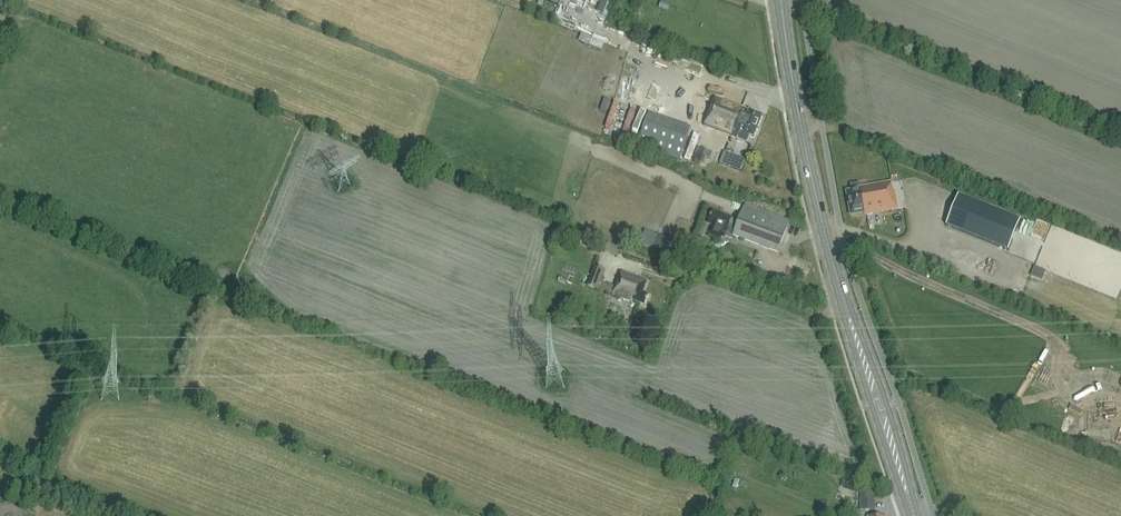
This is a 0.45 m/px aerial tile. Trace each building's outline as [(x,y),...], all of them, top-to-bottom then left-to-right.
[(669,11),(671,5),(661,1),(659,8),(669,11)] [(654,67),(655,61),(633,57),(632,62),(654,67)] [(763,115),(749,110),(749,111),(715,97),(704,126),(738,139),(747,143),(750,135),(754,137),(763,115)] [(679,159),(691,128),(674,122),(662,153),(679,159)] [(698,146),(695,159),(707,162),(710,149),(698,146)] [(882,172),(899,179),(903,171),(886,164),(882,172)] [(864,212),(865,214),(898,208),(894,190),(893,190),(891,181),(860,187),(859,183),(850,185),(852,191),(847,192),(851,215),(864,212)] [(1020,221),(958,196),(946,226),(1008,250),(1020,221)] [(788,220),(745,205),(740,219),(738,219),(736,220),(713,212),(709,224),(715,226),(711,236),(721,240),(723,236),(733,240),(734,237),(779,253),(787,231),(785,230),(788,220)] [(665,253),(672,255),(677,243),(670,240),(665,253)] [(606,251),(619,256),(622,247),(610,243),(606,251)] [(598,290),(601,282),(606,271),(595,267),(588,285),(598,290)] [(642,292),(647,281),(640,278),(640,280),(635,278),(635,276),(622,271),(613,295),(632,302),(633,300),(645,305),(649,295),(642,292)] [(846,481),(844,488),(858,492),(861,486),(846,481)] [(861,493),(860,511),(869,511),(874,511),(875,494),(861,493)]
